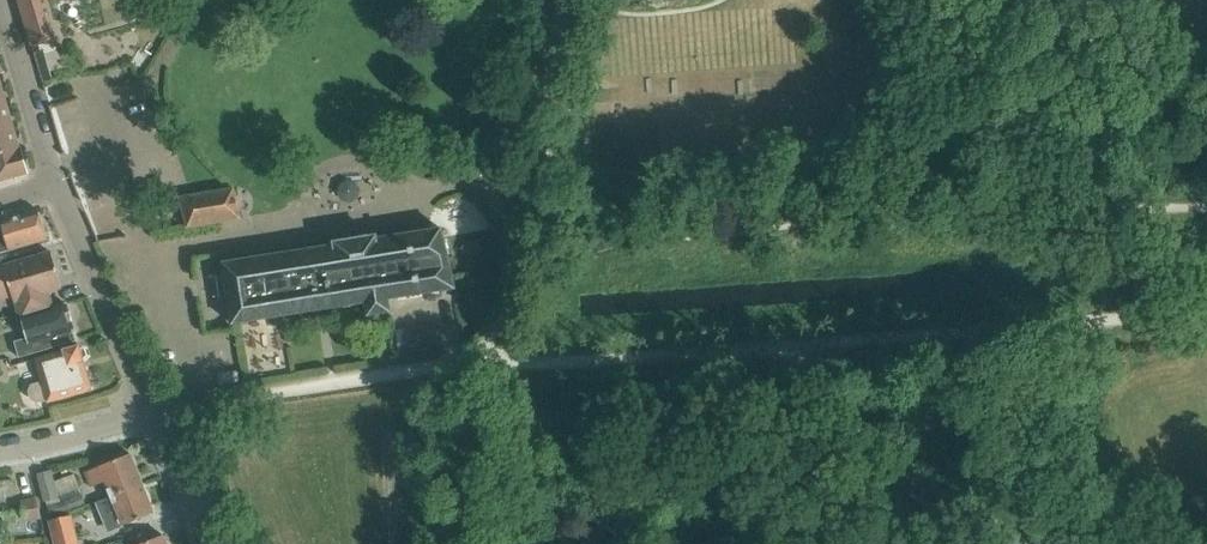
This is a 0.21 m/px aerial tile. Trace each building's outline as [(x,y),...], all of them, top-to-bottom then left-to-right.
[(31,45),(57,38),(47,0),(18,0),(31,45)] [(5,98),(0,99),(0,126),(12,123),(5,98)] [(12,123),(0,126),(0,153),(19,148),(12,123)] [(19,148),(0,153),(0,179),(26,172),(19,148)] [(186,226),(239,217),(232,187),(178,196),(186,226)] [(46,238),(37,208),(0,219),(0,251),(46,238)] [(222,260),(224,273),(214,274),(218,296),(228,295),(232,320),(362,299),(364,312),(387,309),(385,296),(450,286),(441,226),(375,236),(375,234),(333,240),(334,243),(222,260)] [(0,265),(0,296),(10,293),(12,299),(14,299),(19,315),(50,305),(46,290),(60,286),(49,251),(0,265)] [(72,328),(65,302),(19,316),(25,337),(13,340),(17,356),(75,339),(72,328)] [(433,323),(395,329),(399,354),(437,347),(433,323)] [(269,338),(252,345),(259,364),(276,357),(269,338)] [(33,358),(40,381),(30,384),(26,390),(29,399),(35,403),(45,399),(46,401),(90,389),(81,359),(86,354),(84,348),(78,346),(77,345),(33,358)] [(103,480),(108,494),(141,482),(129,452),(83,470),(89,486),(103,480)] [(42,500),(44,500),(50,517),(84,503),(73,473),(52,481),(49,469),(35,472),(42,500)] [(141,482),(108,494),(109,496),(95,502),(107,532),(121,526),(120,524),(152,511),(141,482)] [(21,499),(23,510),(37,507),(34,497),(21,499)] [(37,507),(23,510),(25,521),(39,518),(37,507)] [(52,543),(78,543),(70,514),(46,520),(52,543)] [(161,533),(135,543),(165,543),(161,533)]
